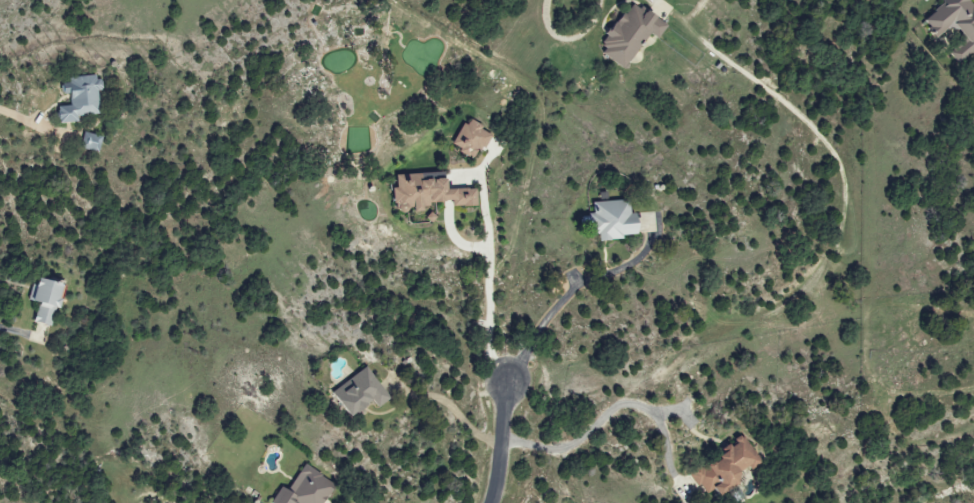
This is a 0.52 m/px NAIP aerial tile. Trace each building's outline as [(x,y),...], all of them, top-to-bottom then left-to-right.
[(933,34),(945,22),(960,36),(946,51),(959,64),(973,49),(973,8),(967,1),(968,0),(942,0),(920,22),(933,34)] [(663,25),(629,1),(595,51),(620,68),(645,32),(654,38),(663,25)] [(97,114),(95,91),(98,90),(97,75),(66,77),(66,85),(63,85),(64,106),(53,107),(54,123),(74,122),(74,116),(97,114)] [(472,160),(488,133),(465,119),(449,146),(472,160)] [(101,137),(83,132),(79,148),(96,153),(101,137)] [(472,188),(442,189),(441,172),(391,175),(392,211),(417,210),(417,204),(449,203),(449,207),(473,206),(472,188)] [(594,239),(635,237),(633,213),(627,214),(626,199),(590,202),(591,214),(582,215),(583,235),(593,235),(594,239)] [(36,305),(32,323),(50,327),(60,285),(31,278),(26,303),(36,305)] [(385,400),(365,368),(326,392),(341,416),(368,399),(373,407),(385,400)] [(689,478),(709,499),(744,466),(748,470),(760,459),(736,434),(689,478)] [(278,487),(268,502),(320,502),(332,483),(301,464),(285,491),(278,487)]
